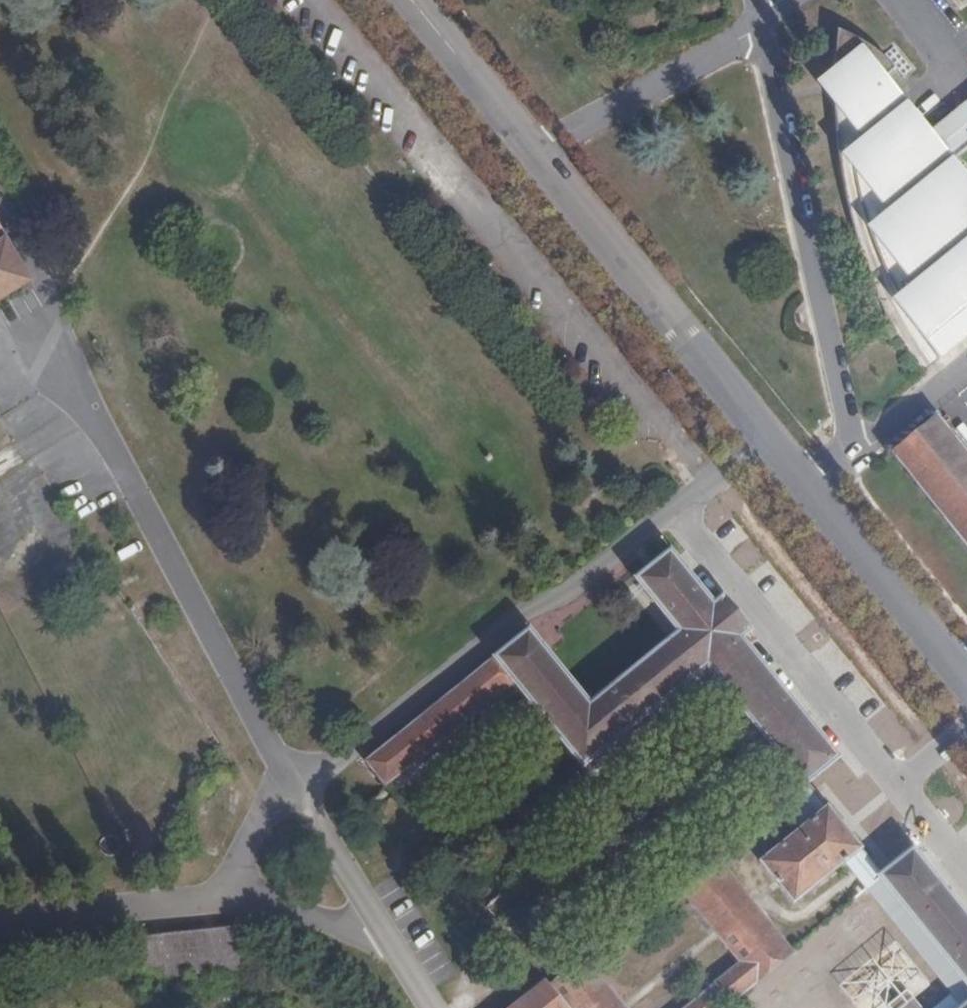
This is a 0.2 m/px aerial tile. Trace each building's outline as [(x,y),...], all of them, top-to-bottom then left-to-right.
[(845,30),(840,27),(838,34),(834,69),(835,108),(837,132),(849,205),(871,264),(892,307),(901,327),(914,320),(941,361),(966,340),(966,174),(890,82),(899,65),(845,30)] [(34,284),(0,232),(0,303),(34,284)] [(966,547),(966,450),(938,414),(889,452),(966,547)] [(549,657),(535,641),(526,633),(368,760),(388,785),(516,683),(585,766),(706,666),(805,789),(810,786),(839,761),(740,638),(747,632),(720,601),(712,607),(669,555),(638,580),(680,632),(588,705),(549,657)] [(605,588),(535,641),(549,657),(617,602),(605,588)] [(706,666),(585,766),(595,778),(701,691),(792,799),(805,789),(706,666)] [(869,858),(810,786),(805,789),(792,799),(779,810),(793,828),(800,822),(804,829),(762,865),(794,905),(845,861),(852,872),(869,858)] [(882,874),(880,876),(962,981),(966,987),(966,919),(913,851),(882,874)] [(870,859),(869,858),(852,872),(857,879),(844,890),(852,901),(867,890),(880,876),(882,874),(870,859)] [(788,954),(717,863),(684,891),(743,961),(684,1007),(721,1007),(788,954)] [(962,981),(880,876),(867,890),(883,911),(949,993),(962,981)] [(129,984),(252,971),(250,928),(124,940),(129,984)] [(588,967),(555,993),(545,980),(511,1007),(622,1007),(588,967)] [(966,1001),(966,987),(962,981),(949,993),(931,1007),(958,1007),(966,1001)]
